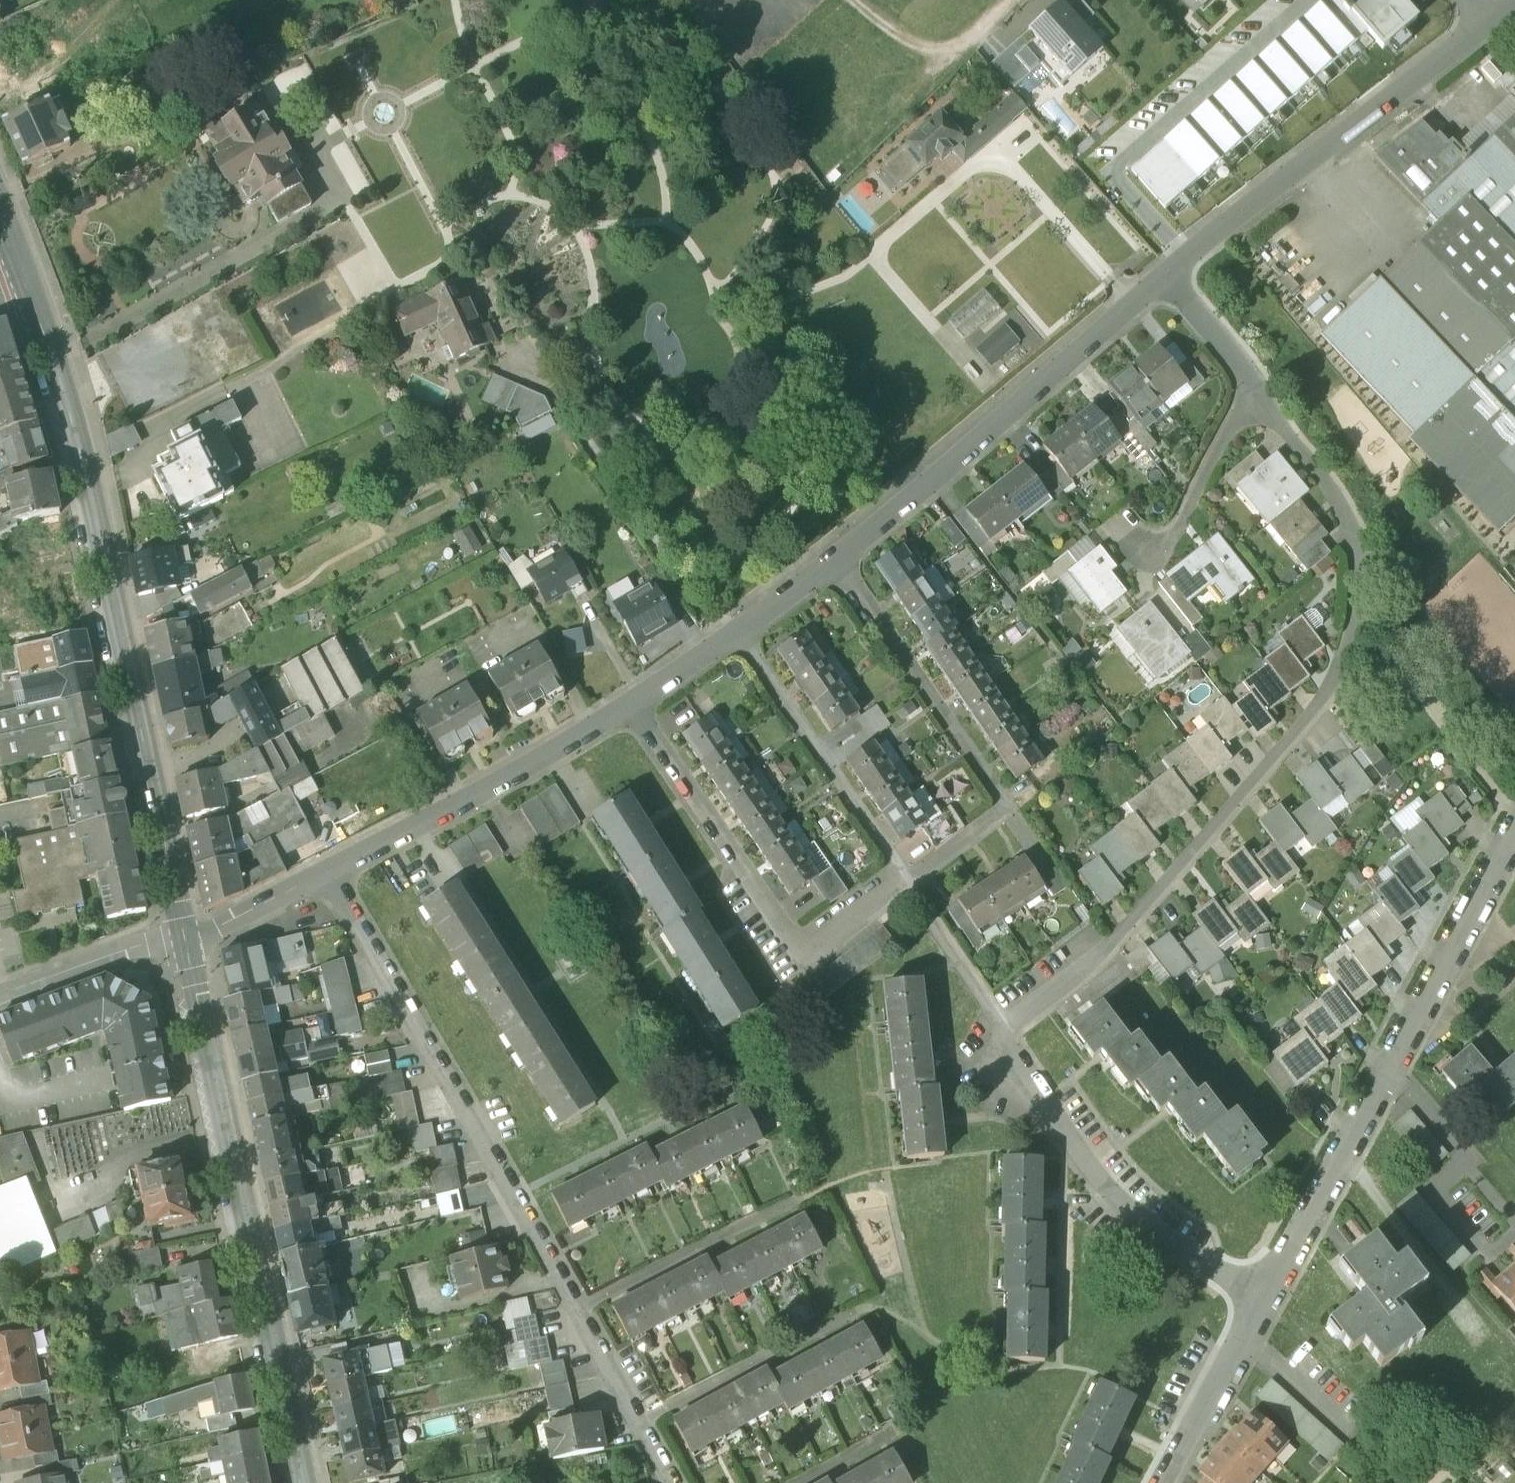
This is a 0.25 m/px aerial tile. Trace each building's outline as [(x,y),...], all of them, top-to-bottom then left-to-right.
[(1067,8),(1082,26),(1095,16),(1081,0),(1076,0),(1067,8)] [(1368,31),(1347,7),(1347,6),(1341,0),(1327,0),(1132,170),(1165,208),(1368,31)] [(1203,8),(1212,0),(1196,0),(1203,8)] [(1347,6),(1347,7),(1368,31),(1383,48),(1415,20),(1398,0),(1354,0),(1347,6)] [(1061,2),(1039,22),(1045,28),(1067,8),(1061,2)] [(1060,87),(1070,79),(1103,50),(1082,26),(1067,8),(1045,28),(1039,22),(1028,31),(1012,45),(1020,54),(1028,64),(1025,66),(1024,68),(1030,75),(1041,65),(1050,76),(1060,87)] [(62,70),(33,9),(0,24),(0,100),(62,70)] [(1019,85),(1030,75),(1024,68),(1025,66),(1017,57),(1020,54),(1012,45),(992,63),(1015,88),(1019,85)] [(1017,57),(1025,66),(1028,64),(1020,54),(1017,57)] [(1028,95),(1050,76),(1041,65),(1030,75),(1019,85),(1028,95)] [(1027,109),(1015,96),(1000,109),(1012,123),(1027,109)] [(1456,146),(1465,155),(1466,154),(1469,158),(1514,115),(1514,102),(1510,96),(1456,146)] [(23,168),(24,170),(71,148),(70,147),(66,140),(49,103),(3,124),(23,168)] [(263,197),(279,225),(311,207),(300,188),(301,188),(293,174),(284,159),(284,149),(281,142),(271,137),(273,136),(257,108),(243,117),(228,128),(226,124),(213,131),(211,127),(197,134),(204,147),(211,143),(221,160),(220,161),(223,165),(219,168),(230,185),(234,183),(236,188),(237,187),(241,192),(240,196),(245,203),(253,205),(260,201),(260,199),(263,197)] [(1000,109),(963,141),(964,142),(953,152),(964,165),(1012,123),(1000,109)] [(906,145),(908,147),(884,167),(901,187),(925,167),(926,168),(939,158),(942,161),(953,152),(964,142),(963,141),(961,138),(941,115),(906,145)] [(1439,223),(1467,197),(1514,248),(1514,115),(1469,158),(1466,154),(1465,155),(1456,146),(1452,141),(1448,144),(1439,135),(1435,138),(1421,123),(1376,157),(1439,223)] [(1095,132),(1101,140),(1119,124),(1113,117),(1095,132)] [(1076,150),(1082,157),(1097,144),(1090,137),(1076,150)] [(1510,343),(1514,338),(1514,248),(1467,197),(1439,223),(1417,244),(1510,343)] [(1320,336),(1414,434),(1472,379),(1510,343),(1417,244),(1320,336)] [(443,350),(449,361),(455,358),(455,360),(494,342),(486,326),(482,328),(460,281),(426,297),(393,312),(404,336),(437,321),(449,347),(443,350)] [(948,322),(966,342),(1001,311),(984,291),(948,322)] [(18,364),(6,323),(0,324),(0,369),(18,364)] [(978,351),(991,366),(1019,342),(1006,327),(978,351)] [(1510,343),(1472,379),(1514,424),(1514,338),(1510,343)] [(1176,369),(1186,361),(1187,360),(1174,343),(1162,352),(1176,369)] [(1159,347),(1133,367),(1159,400),(1185,380),(1176,369),(1162,352),(1159,347)] [(1185,380),(1193,390),(1203,382),(1186,361),(1176,369),(1185,380)] [(0,369),(0,435),(37,424),(18,364),(0,369)] [(1135,422),(1137,421),(1160,402),(1159,400),(1133,367),(1108,387),(1125,409),(1135,422)] [(482,402),(506,413),(517,386),(494,376),(482,402)] [(1514,518),(1514,424),(1472,379),(1414,434),(1408,439),(1499,533),(1514,518)] [(1160,402),(1168,412),(1194,391),(1193,390),(1185,380),(1159,400),(1160,402)] [(545,398),(517,386),(506,413),(514,416),(519,427),(551,411),(545,398)] [(1168,412),(1160,402),(1137,421),(1145,431),(1169,412),(1168,412)] [(240,467),(221,430),(241,420),(233,403),(172,435),(179,450),(169,455),(175,466),(164,472),(155,476),(178,521),(192,514),(193,515),(208,507),(208,506),(223,499),(222,498),(234,493),(225,474),(240,467)] [(1094,408),(1069,428),(1094,460),(1118,440),(1119,440),(1106,423),(1094,408)] [(1125,409),(1116,416),(1134,440),(1146,455),(1156,446),(1145,431),(1137,421),(1135,422),(1125,409)] [(1124,448),(1134,440),(1116,416),(1106,423),(1119,440),(1118,440),(1124,448)] [(48,460),(37,424),(0,435),(4,447),(7,458),(11,471),(12,471),(48,460)] [(106,439),(110,458),(141,443),(132,426),(106,439)] [(1068,480),(1094,460),(1069,428),(1043,449),(1056,465),(1068,480)] [(1136,463),(1146,455),(1134,440),(1124,448),(1136,463)] [(1269,525),(1273,521),(1300,499),(1310,491),(1277,451),(1263,462),(1241,480),(1262,504),(1256,509),(1269,525)] [(1235,485),(1241,480),(1263,462),(1255,452),(1227,476),(1235,485)] [(158,460),(164,472),(175,466),(169,455),(158,460)] [(0,462),(0,477),(11,471),(7,458),(0,462)] [(1056,465),(1047,472),(1064,492),(1072,485),(1068,480),(1056,465)] [(1024,467),(993,492),(1016,522),(1020,527),(1036,514),(1029,504),(1043,493),(1044,493),(1035,481),(1024,467)] [(11,471),(0,477),(0,489),(7,486),(6,484),(15,482),(12,471),(11,471)] [(1050,503),(1064,492),(1047,472),(1035,481),(1044,493),(1043,493),(1050,503)] [(15,524),(17,523),(60,514),(51,474),(15,482),(6,484),(7,486),(13,514),(15,524)] [(990,542),(1016,522),(993,492),(968,511),(967,512),(980,528),(990,542)] [(1029,504),(1036,514),(1050,503),(1043,493),(1029,504)] [(325,508),(331,519),(349,510),(343,499),(325,508)] [(1329,535),(1300,499),(1273,521),(1290,541),(1286,544),(1298,559),(1322,540),(1329,535)] [(953,516),(970,536),(980,528),(967,512),(968,511),(964,507),(953,516)] [(211,510),(189,521),(197,537),(220,527),(211,510)] [(18,527),(17,523),(15,524),(13,514),(0,520),(0,535),(18,527)] [(938,529),(954,549),(965,540),(949,520),(938,529)] [(470,526),(454,536),(466,557),(482,548),(470,526)] [(970,536),(980,550),(990,542),(980,528),(970,536)] [(1167,576),(1186,600),(1188,599),(1214,578),(1229,598),(1238,591),(1240,594),(1244,591),(1242,588),(1252,580),(1217,536),(1167,576)] [(1087,537),(1068,552),(1077,564),(1097,549),(1087,537)] [(1298,559),(1309,572),(1311,570),(1328,556),(1332,553),(1322,540),(1298,559)] [(172,550),(175,564),(187,562),(191,561),(188,546),(172,550)] [(1092,602),(1101,613),(1127,593),(1110,572),(1116,567),(1100,546),(1097,549),(1077,564),(1071,569),(1072,571),(1093,597),(1090,599),(1092,602)] [(876,566),(894,593),(922,574),(904,548),(876,566)] [(497,553),(508,568),(514,564),(503,549),(498,553),(497,553)] [(131,558),(139,596),(176,588),(171,565),(175,564),(172,550),(131,558)] [(569,590),(576,601),(588,594),(581,583),(582,583),(564,551),(536,568),(527,573),(534,584),(539,593),(548,588),(554,599),(569,590)] [(1043,572),(1054,586),(1059,582),(1072,571),(1071,569),(1077,564),(1068,552),(1051,566),(1043,572)] [(270,555),(257,561),(263,574),(277,567),(270,555)] [(523,556),(514,564),(508,568),(515,580),(522,591),(534,584),(527,573),(536,568),(523,556)] [(1328,556),(1311,570),(1319,579),(1335,565),(1328,556)] [(257,561),(242,569),(250,585),(265,577),(263,574),(257,561)] [(171,565),(176,588),(192,585),(187,562),(175,564),(171,565)] [(1007,565),(998,572),(1009,586),(1018,579),(1007,565)] [(922,574),(940,601),(952,592),(934,566),(922,574)] [(190,595),(200,616),(252,589),(250,585),(242,569),(190,595)] [(1081,610),(1092,602),(1090,599),(1093,597),(1072,571),(1059,582),(1081,610)] [(654,584),(666,605),(678,597),(661,574),(650,580),(653,585),(654,584)] [(940,601),(922,574),(894,593),(912,619),(940,601)] [(1158,584),(1192,626),(1203,618),(1188,599),(1186,600),(1167,576),(1158,584)] [(606,592),(636,645),(638,644),(637,642),(654,632),(655,634),(676,622),(666,605),(654,584),(653,585),(637,594),(629,580),(606,592)] [(548,588),(539,593),(546,604),(554,599),(548,588)] [(157,599),(163,609),(182,599),(177,589),(157,599)] [(163,609),(168,626),(187,621),(187,622),(191,620),(200,616),(190,595),(182,599),(163,609)] [(957,627),(940,601),(912,619),(930,645),(952,631),(957,627)] [(1156,677),(1157,679),(1189,654),(1181,644),(1150,605),(1119,630),(1137,653),(1142,649),(1161,673),(1156,677)] [(1310,611),(1301,618),(1312,632),(1321,625),(1321,620),(1315,611),(1310,611)] [(1324,647),(1312,632),(1301,618),(1300,617),(1282,630),(1290,640),(1291,641),(1264,661),(1268,665),(1289,693),(1309,678),(1300,666),(1324,647)] [(191,620),(187,622),(190,638),(202,636),(200,624),(191,620)] [(146,631),(154,668),(194,659),(190,638),(187,622),(187,621),(168,626),(146,631)] [(805,633),(823,660),(833,653),(815,626),(805,633)] [(583,629),(563,632),(567,656),(587,653),(583,629)] [(970,657),(952,631),(930,645),(925,649),(943,675),(970,657)] [(14,648),(21,678),(92,662),(86,633),(14,648)] [(778,651),(796,678),(823,660),(805,633),(778,651)] [(1189,654),(1196,663),(1203,657),(1212,651),(1197,633),(1181,644),(1189,654)] [(299,704),(309,722),(322,715),(366,691),(338,639),(281,670),(299,704)] [(488,675),(513,718),(533,707),(534,708),(545,701),(544,700),(563,690),(538,646),(488,675)] [(1217,647),(1212,651),(1203,657),(1211,667),(1224,656),(1217,647)] [(221,649),(209,652),(212,669),(224,666),(221,649)] [(1137,653),(1156,677),(1161,673),(1142,649),(1137,653)] [(209,651),(194,659),(198,675),(213,671),(212,669),(209,652),(209,651)] [(851,680),(833,653),(823,660),(841,686),(851,680)] [(988,683),(970,657),(943,675),(961,701),(988,683)] [(154,668),(166,721),(203,712),(206,712),(204,703),(198,675),(194,659),(154,668)] [(796,678),(814,705),(841,686),(823,660),(796,678)] [(99,693),(92,662),(21,678),(28,708),(63,701),(99,693)] [(1291,695),(1289,693),(1268,665),(1250,679),(1257,689),(1231,708),(1247,729),(1256,741),(1277,726),(1267,713),(1291,695)] [(215,697),(218,705),(247,689),(243,675),(211,692),(214,698),(215,697)] [(10,680),(17,711),(28,708),(21,678),(10,680)] [(860,693),(851,680),(841,686),(850,700),(860,693)] [(1005,710),(988,683),(961,701),(979,727),(1005,710)] [(210,722),(220,725),(238,716),(263,703),(254,685),(247,689),(218,705),(206,712),(203,712),(205,723),(210,722)] [(850,700),(841,686),(814,705),(833,732),(859,713),(850,700)] [(417,715),(442,759),(462,747),(463,748),(473,742),(473,741),(492,730),(467,687),(417,715)] [(99,693),(63,701),(74,751),(109,743),(99,693)] [(214,698),(204,703),(206,712),(218,705),(215,697),(214,698)] [(1223,747),(1247,729),(1231,708),(1223,698),(1205,712),(1213,722),(1187,742),(1188,743),(1210,772),(1212,775),(1232,759),(1223,747)] [(0,714),(0,766),(0,767),(58,754),(74,751),(63,701),(28,708),(17,711),(0,714)] [(238,716),(247,734),(271,720),(272,719),(263,703),(238,716)] [(247,734),(256,751),(257,750),(287,734),(309,722),(299,704),(272,719),(271,720),(247,734)] [(891,725),(884,715),(878,707),(858,720),(864,729),(871,739),(891,725)] [(1023,736),(1005,710),(979,727),(997,754),(1023,736)] [(205,723),(203,712),(166,721),(172,749),(172,750),(209,741),(205,723)] [(710,719),(728,745),(737,739),(743,735),(731,719),(725,723),(718,713),(710,719)] [(309,722),(287,734),(299,755),(334,736),(322,715),(309,722)] [(683,738),(701,764),(728,745),(710,719),(683,738)] [(304,764),(299,755),(287,734),(257,750),(270,774),(269,774),(273,780),(304,764)] [(1042,763),(1023,736),(997,754),(1015,781),(1042,763)] [(749,757),(737,739),(728,745),(741,763),(749,757)] [(877,748),(892,769),(902,762),(887,741),(877,748)] [(1360,749),(1373,766),(1384,758),(1371,741),(1360,749)] [(846,761),(864,788),(892,769),(877,748),(873,742),(846,761)] [(79,776),(82,788),(117,780),(118,780),(109,743),(74,751),(79,776)] [(1187,790),(1210,772),(1188,743),(1170,757),(1177,765),(1150,785),(1151,787),(1174,817),(1176,819),(1196,803),(1187,790)] [(701,764),(719,790),(746,771),(741,763),(728,745),(701,764)] [(1359,749),(1349,757),(1362,773),(1372,766),(1359,749)] [(220,770),(217,771),(220,786),(269,774),(270,774),(257,750),(256,751),(220,770)] [(79,776),(74,751),(58,754),(63,780),(79,776)] [(1296,778),(1312,800),(1321,811),(1347,791),(1354,800),(1372,786),(1362,773),(1349,757),(1349,756),(1324,775),(1315,763),(1296,778)] [(1394,771),(1384,758),(1373,766),(1372,767),(1382,780),(1394,771)] [(916,783),(902,762),(892,769),(906,790),(916,783)] [(311,777),(304,764),(273,780),(276,787),(279,793),(289,788),(311,777)] [(748,775),(764,798),(775,791),(759,768),(748,775)] [(864,788),(882,814),(910,795),(906,790),(892,769),(864,788)] [(225,810),(220,786),(217,771),(178,780),(186,819),(225,810)] [(719,790),(737,816),(764,798),(748,775),(746,771),(719,790)] [(1402,783),(1394,771),(1382,780),(1393,794),(1402,783)] [(63,780),(44,783),(47,796),(61,793),(71,790),(82,788),(79,776),(63,780)] [(289,788),(298,804),(319,792),(311,777),(289,788)] [(125,817),(117,780),(82,788),(71,790),(74,806),(64,809),(48,812),(53,833),(79,827),(125,817)] [(1073,781),(1056,780),(1055,797),(1072,798),(1073,781)] [(425,789),(430,798),(444,791),(439,782),(425,789)] [(29,799),(47,796),(44,783),(26,787),(29,799)] [(1439,793),(1457,816),(1470,807),(1452,783),(1439,793)] [(555,786),(537,797),(562,835),(580,824),(555,786)] [(923,787),(910,796),(928,822),(940,813),(923,787)] [(1151,834),(1174,817),(1151,787),(1133,800),(1141,810),(1115,830),(1137,860),(1139,862),(1160,846),(1151,834)] [(298,804),(289,788),(279,793),(230,819),(227,820),(235,857),(252,849),(270,840),(306,822),(307,822),(298,804)] [(61,793),(64,809),(74,806),(71,790),(61,793)] [(789,811),(775,791),(764,798),(778,818),(789,811)] [(1328,820),(1354,800),(1347,791),(1321,811),(1328,820)] [(1400,836),(1409,847),(1426,870),(1447,855),(1438,842),(1462,824),(1457,816),(1439,793),(1438,792),(1424,803),(1417,794),(1386,818),(1400,836)] [(910,796),(910,795),(882,814),(901,841),(921,827),(928,822),(910,796)] [(594,817),(631,875),(664,854),(627,796),(594,817)] [(544,847),(562,835),(537,797),(519,808),(544,847)] [(737,816),(755,843),(782,824),(778,818),(764,798),(737,816)] [(1259,821),(1276,843),(1284,854),(1310,834),(1317,844),(1335,830),(1328,820),(1321,811),(1312,800),(1288,818),(1279,806),(1259,821)] [(921,827),(935,849),(964,828),(950,806),(940,813),(928,822),(921,827)] [(79,827),(90,879),(99,877),(137,868),(125,817),(79,827)] [(196,867),(235,857),(227,820),(188,829),(196,867)] [(784,827),(800,850),(810,843),(794,820),(784,827)] [(270,840),(279,857),(283,857),(316,840),(306,822),(270,840)] [(755,843),(773,869),(800,850),(784,827),(782,824),(755,843)] [(484,825),(466,837),(485,866),(503,855),(484,825)] [(11,894),(17,919),(84,904),(79,881),(90,879),(79,827),(53,833),(13,841),(24,891),(11,894)] [(1115,877),(1137,860),(1115,830),(1114,829),(1097,842),(1105,853),(1079,873),(1103,905),(1124,889),(1115,877)] [(467,877),(485,866),(466,837),(449,848),(467,877)] [(240,879),(243,894),(287,872),(279,857),(270,840),(252,849),(257,858),(262,868),(240,879)] [(814,842),(801,851),(818,877),(831,868),(814,842)] [(1222,863),(1245,894),(1247,896),(1272,876),(1280,887),(1299,873),(1284,854),(1276,843),(1252,861),(1242,848),(1222,863)] [(1431,877),(1426,870),(1409,847),(1391,861),(1392,862),(1398,870),(1372,890),(1380,901),(1397,923),(1418,908),(1408,895),(1431,877)] [(235,857),(238,866),(243,866),(257,858),(252,849),(235,857)] [(812,882),(818,877),(801,851),(800,850),(773,869),(791,896),(812,882)] [(701,912),(664,854),(631,875),(667,932),(697,914),(701,912)] [(196,867),(206,913),(243,894),(240,879),(238,866),(235,857),(196,867)] [(1024,857),(1002,872),(1022,902),(1035,893),(1037,897),(1045,892),(1046,890),(1039,879),(1024,857)] [(1366,882),(1372,890),(1398,870),(1392,862),(1366,882)] [(1045,892),(1050,899),(1070,886),(1058,867),(1039,879),(1046,890),(1045,892)] [(99,877),(108,920),(146,911),(137,868),(99,877)] [(812,882),(828,906),(848,892),(831,868),(818,877),(812,882)] [(1353,890),(1366,882),(1356,869),(1344,876),(1353,890)] [(1024,905),(1022,902),(1002,872),(980,886),(1000,917),(1013,908),(1015,911),(1024,905)] [(423,906),(469,980),(502,959),(456,885),(423,906)] [(1002,920),(1000,917),(980,886),(957,901),(958,903),(971,923),(977,931),(978,931),(991,922),(994,925),(1002,920)] [(1192,916),(1201,928),(1217,949),(1243,929),(1251,938),(1268,925),(1247,896),(1245,894),(1222,912),(1213,900),(1192,916)] [(1318,920),(1325,908),(1308,898),(1301,911),(1318,920)] [(1403,931),(1397,923),(1380,901),(1362,915),(1363,916),(1369,924),(1353,936),(1343,943),(1344,945),(1352,955),(1369,977),(1389,962),(1379,949),(1403,931)] [(977,931),(971,923),(958,903),(947,910),(960,930),(962,929),(974,948),(985,941),(978,931),(977,931)] [(757,1009),(697,914),(667,932),(664,934),(724,1030),(757,1009)] [(1369,924),(1363,916),(1347,928),(1353,936),(1369,924)] [(1225,958),(1217,949),(1201,928),(1178,945),(1169,934),(1149,949),(1159,962),(1172,979),(1174,981),(1199,962),(1206,972),(1225,958)] [(289,938),(294,958),(305,956),(307,955),(302,935),(289,938)] [(1270,935),(1255,936),(1257,950),(1271,948),(1270,935)] [(289,938),(277,941),(282,961),(294,958),(289,938)] [(270,964),(282,961),(277,941),(265,944),(270,964)] [(1145,943),(1125,959),(1056,1011),(1070,1029),(1102,1005),(1139,977),(1148,970),(1159,962),(1149,949),(1145,943)] [(221,954),(232,1001),(259,995),(274,992),(277,991),(270,964),(265,944),(229,952),(221,954)] [(1352,955),(1344,945),(1322,962),(1331,974),(1327,976),(1334,985),(1342,979),(1334,969),(1352,955)] [(574,952),(557,963),(570,983),(587,972),(574,952)] [(1314,961),(1297,955),(1292,967),(1309,974),(1314,961)] [(1376,986),(1369,977),(1352,955),(1334,969),(1342,979),(1334,985),(1316,999),(1317,1001),(1341,1032),(1362,1016),(1352,1004),(1376,986)] [(308,969),(305,956),(294,958),(282,961),(270,964),(277,991),(283,990),(279,976),(308,969)] [(324,976),(327,989),(350,983),(344,959),(322,967),(324,976)] [(469,980),(516,1053),(549,1032),(502,959),(469,980)] [(1161,987),(1172,979),(1159,962),(1148,970),(1161,987)] [(1228,965),(1208,972),(1213,986),(1232,979),(1228,965)] [(327,1013),(333,1012),(327,989),(324,976),(318,977),(327,1013)] [(125,1112),(171,1101),(156,1032),(150,1001),(139,995),(135,1002),(126,1004),(117,999),(114,990),(118,984),(107,978),(35,1005),(24,1009),(0,1018),(0,1031),(12,1064),(34,1056),(32,1052),(56,1043),(58,1047),(95,1033),(94,1031),(100,1029),(110,1034),(111,1042),(109,1042),(114,1064),(119,1063),(124,1088),(120,1089),(125,1112)] [(900,1094),(907,1159),(944,1156),(937,1089),(933,1089),(921,981),(885,985),(896,1094),(900,1094)] [(356,1006),(350,983),(327,989),(333,1012),(356,1006)] [(139,995),(118,984),(114,990),(117,999),(126,1004),(135,1002),(139,995)] [(289,988),(292,998),(303,995),(301,985),(289,988)] [(293,1003),(292,998),(289,988),(283,990),(277,991),(274,992),(277,1002),(278,1005),(278,1006),(293,1003)] [(274,992),(259,995),(262,1006),(277,1002),(274,992)] [(225,1003),(232,1036),(267,1028),(262,1008),(262,1006),(259,995),(232,1001),(225,1003)] [(1294,1008),(1299,1015),(1315,1003),(1310,996),(1294,1008)] [(1342,1033),(1341,1032),(1317,1001),(1315,1003),(1299,1015),(1308,1026),(1298,1034),(1285,1044),(1272,1054),(1297,1087),(1328,1063),(1318,1051),(1342,1033)] [(282,1025),(278,1006),(278,1005),(262,1008),(267,1028),(282,1025)] [(1203,1137),(1230,1173),(1245,1162),(1249,1167),(1260,1159),(1257,1155),(1264,1150),(1235,1112),(1225,1119),(1203,1089),(1195,1095),(1167,1059),(1159,1065),(1137,1035),(1129,1041),(1102,1005),(1070,1029),(1092,1059),(1101,1052),(1128,1088),(1136,1082),(1158,1111),(1166,1105),(1194,1143),(1203,1137)] [(359,1017),(356,1006),(333,1012),(336,1023),(359,1017)] [(362,1032),(359,1017),(336,1023),(339,1037),(362,1032)] [(1277,1032),(1285,1044),(1298,1034),(1289,1023),(1277,1032)] [(302,1031),(303,1033),(304,1039),(305,1045),(312,1043),(322,1041),(319,1027),(302,1031)] [(232,1036),(237,1060),(272,1052),(270,1042),(267,1028),(232,1036)] [(595,1105),(549,1032),(516,1053),(562,1126),(595,1105)] [(305,1045),(304,1039),(303,1033),(281,1038),(281,1039),(270,1042),(272,1052),(305,1045)] [(308,1059),(310,1068),(342,1061),(337,1037),(322,1041),(312,1043),(305,1045),(308,1059)] [(32,1052),(34,1056),(58,1047),(56,1043),(32,1052)] [(305,1045),(272,1052),(275,1064),(283,1063),(283,1065),(308,1059),(305,1045)] [(1494,1074),(1470,1047),(1442,1071),(1465,1097),(1477,1086),(1485,1096),(1482,1098),(1490,1107),(1493,1104),(1503,1117),(1514,1107),(1514,1056),(1494,1074)] [(237,1060),(242,1083),(277,1075),(275,1064),(272,1052),(237,1060)] [(380,1076),(392,1073),(388,1052),(364,1057),(369,1078),(380,1076)] [(1284,1096),(1297,1087),(1272,1054),(1259,1063),(1284,1096)] [(119,1063),(114,1064),(120,1089),(124,1088),(119,1063)] [(384,1098),(392,1096),(406,1093),(401,1071),(392,1073),(380,1076),(384,1098)] [(242,1083),(247,1105),(282,1097),(279,1084),(277,1075),(242,1083)] [(279,1084),(282,1097),(311,1091),(308,1078),(279,1084)] [(319,1102),(321,1112),(342,1107),(340,1097),(347,1095),(345,1084),(327,1087),(330,1099),(319,1102)] [(311,1091),(282,1097),(285,1109),(291,1108),(319,1102),(330,1099),(327,1087),(311,1091)] [(411,1092),(406,1093),(392,1096),(400,1131),(410,1129),(418,1127),(411,1092)] [(247,1105),(252,1127),(287,1119),(285,1113),(285,1109),(282,1097),(247,1105)] [(764,1101),(750,1108),(756,1121),(770,1113),(764,1101)] [(287,1119),(321,1112),(319,1102),(291,1108),(291,1111),(285,1113),(287,1119)] [(552,1195),(569,1228),(663,1181),(667,1188),(762,1140),(746,1108),(651,1155),(647,1148),(552,1195)] [(1391,1125),(1399,1134),(1418,1118),(1410,1109),(1391,1125)] [(1399,1134),(1407,1143),(1425,1127),(1418,1118),(1399,1134)] [(252,1127),(259,1162),(295,1154),(300,1153),(297,1143),(292,1144),(287,1119),(252,1127)] [(352,1127),(355,1141),(378,1136),(375,1122),(352,1127)] [(431,1124),(418,1127),(410,1129),(412,1141),(417,1140),(420,1152),(429,1150),(436,1149),(431,1124)] [(1407,1143),(1415,1152),(1433,1137),(1425,1127),(1407,1143)] [(0,1139),(0,1171),(4,1187),(27,1179),(29,1186),(41,1182),(23,1134),(0,1139)] [(1415,1152),(1423,1161),(1441,1146),(1433,1137),(1415,1152)] [(453,1145),(436,1149),(429,1150),(433,1172),(458,1167),(453,1145)] [(1449,1155),(1441,1146),(1423,1161),(1431,1170),(1449,1155)] [(259,1162),(265,1186),(305,1177),(303,1167),(297,1168),(295,1154),(259,1162)] [(138,1171),(140,1182),(144,1198),(186,1189),(183,1176),(187,1175),(183,1156),(153,1162),(154,1166),(138,1169),(138,1171)] [(1003,1227),(1006,1227),(1040,1227),(1041,1161),(1004,1160),(1003,1227)] [(431,1174),(436,1196),(459,1191),(462,1190),(457,1168),(431,1174)] [(335,1170),(305,1177),(307,1187),(302,1188),(305,1201),(310,1200),(340,1193),(335,1170)] [(130,1173),(132,1184),(140,1182),(138,1171),(130,1173)] [(270,1209),(305,1201),(302,1188),(307,1187),(305,1177),(265,1186),(270,1209)] [(29,1186),(27,1179),(4,1187),(0,1189),(0,1278),(0,1279),(56,1254),(47,1232),(29,1186)] [(136,1201),(144,1198),(140,1182),(132,1184),(136,1201)] [(186,1189),(144,1198),(148,1216),(150,1227),(166,1224),(167,1227),(197,1222),(193,1202),(189,1203),(186,1189)] [(1396,1207),(1402,1214),(1421,1198),(1414,1190),(1396,1207)] [(459,1191),(436,1196),(441,1216),(464,1210),(459,1191)] [(139,1218),(148,1216),(144,1198),(136,1201),(135,1202),(139,1218)] [(1402,1214),(1409,1222),(1428,1206),(1421,1198),(1402,1214)] [(270,1209),(275,1233),(315,1224),(312,1213),(308,1215),(305,1201),(270,1209)] [(122,1202),(107,1207),(114,1229),(127,1223),(121,1206),(123,1206),(122,1202)] [(318,1212),(312,1213),(315,1224),(325,1221),(322,1211),(336,1208),(338,1218),(345,1216),(342,1202),(318,1208),(318,1212)] [(1409,1222),(1416,1230),(1434,1213),(1428,1206),(1409,1222)] [(107,1207),(88,1216),(96,1237),(114,1229),(107,1207)] [(825,1207),(812,1214),(819,1227),(832,1220),(825,1207)] [(322,1211),(325,1221),(338,1218),(336,1208),(322,1211)] [(1416,1230),(1422,1237),(1441,1221),(1434,1213),(1416,1230)] [(88,1216),(47,1232),(56,1254),(96,1237),(88,1216)] [(613,1308),(630,1340),(724,1292),(727,1299),(822,1250),(805,1217),(711,1266),(708,1259),(613,1308)] [(341,1229),(338,1218),(325,1221),(315,1224),(318,1235),(341,1229)] [(1422,1237),(1429,1246),(1448,1229),(1441,1221),(1422,1237)] [(275,1233),(280,1257),(316,1248),(313,1236),(318,1235),(315,1224),(275,1233)] [(1044,1227),(1040,1227),(1006,1227),(1005,1293),(1009,1293),(1042,1294),(1044,1227)] [(460,1235),(465,1255),(490,1249),(485,1229),(460,1235)] [(1429,1246),(1437,1255),(1456,1238),(1448,1229),(1429,1246)] [(1437,1255),(1444,1263),(1463,1247),(1456,1238),(1437,1255)] [(1364,1343),(1382,1367),(1410,1347),(1407,1344),(1420,1334),(1403,1311),(1402,1312),(1397,1305),(1421,1287),(1411,1273),(1414,1270),(1405,1258),(1394,1265),(1375,1240),(1345,1262),(1359,1280),(1356,1283),(1367,1297),(1360,1302),(1359,1300),(1333,1320),(1345,1336),(1341,1339),(1351,1352),(1364,1343)] [(450,1259),(461,1301),(508,1289),(504,1274),(509,1273),(506,1261),(501,1262),(497,1247),(490,1249),(465,1255),(450,1259)] [(1471,1256),(1463,1247),(1444,1263),(1452,1272),(1471,1256)] [(127,1255),(133,1272),(162,1266),(159,1248),(127,1255)] [(280,1257),(289,1297),(327,1289),(323,1275),(326,1274),(325,1268),(329,1267),(327,1258),(323,1258),(320,1248),(316,1248),(280,1257)] [(179,1269),(182,1286),(187,1308),(195,1306),(217,1301),(209,1263),(179,1269)] [(1478,1276),(1498,1300),(1501,1297),(1494,1288),(1497,1286),(1494,1283),(1484,1271),(1478,1276)] [(1510,1275),(1497,1286),(1494,1288),(1501,1297),(1514,1313),(1514,1281),(1510,1275)] [(164,1316),(187,1308),(182,1286),(155,1291),(154,1286),(150,1287),(154,1304),(155,1304),(158,1318),(164,1316)] [(336,1286),(327,1289),(331,1308),(341,1306),(336,1286)] [(137,1308),(154,1304),(150,1287),(133,1290),(137,1308)] [(331,1308),(327,1289),(289,1297),(297,1334),(335,1326),(331,1308)] [(1046,1294),(1042,1294),(1009,1293),(1007,1360),(1045,1361),(1046,1294)] [(217,1301),(195,1306),(204,1344),(238,1336),(230,1298),(217,1301)] [(506,1331),(515,1329),(513,1320),(531,1317),(527,1298),(500,1303),(506,1331)] [(172,1351),(204,1344),(195,1306),(187,1308),(164,1316),(172,1351)] [(525,1342),(540,1339),(535,1316),(531,1317),(513,1320),(515,1329),(518,1343),(525,1342)] [(7,1324),(10,1336),(28,1333),(29,1333),(38,1332),(35,1319),(7,1324)] [(674,1421),(691,1453),(784,1403),(788,1410),(881,1359),(864,1326),(771,1377),(767,1370),(674,1421)] [(33,1358),(29,1333),(28,1333),(10,1336),(0,1338),(0,1365),(33,1358)] [(537,1365),(552,1362),(547,1337),(540,1339),(525,1342),(531,1366),(537,1365)] [(510,1371),(531,1366),(525,1342),(518,1343),(504,1346),(510,1371)] [(400,1343),(387,1346),(392,1369),(405,1366),(400,1343)] [(346,1344),(331,1348),(333,1359),(349,1355),(346,1344)] [(358,1353),(363,1378),(393,1371),(392,1369),(387,1346),(358,1353)] [(323,1361),(329,1385),(363,1378),(358,1353),(349,1355),(333,1359),(323,1361)] [(33,1358),(0,1365),(0,1391),(20,1388),(38,1384),(38,1383),(33,1358)] [(569,1384),(563,1360),(540,1365),(545,1389),(546,1389),(569,1384)] [(219,1399),(208,1403),(200,1406),(202,1420),(205,1419),(205,1420),(207,1420),(223,1417),(234,1414),(253,1410),(254,1410),(247,1376),(216,1383),(219,1399)] [(366,1391),(363,1378),(329,1385),(334,1410),(369,1402),(366,1391)] [(1256,1398),(1265,1406),(1281,1388),(1273,1380),(1256,1398)] [(20,1388),(22,1399),(49,1394),(47,1382),(38,1383),(38,1384),(20,1388)] [(219,1399),(216,1383),(162,1400),(166,1416),(200,1406),(208,1403),(219,1399)] [(1072,1444),(1075,1446),(1105,1459),(1134,1399),(1101,1383),(1072,1444)] [(546,1389),(551,1413),(574,1408),(569,1384),(546,1389)] [(383,1387),(366,1391),(369,1402),(382,1399),(385,1399),(383,1387)] [(1265,1406),(1274,1414),(1290,1396),(1281,1388),(1265,1406)] [(22,1399),(24,1411),(43,1407),(43,1408),(52,1406),(49,1394),(22,1399)] [(1274,1414),(1283,1422),(1299,1404),(1290,1396),(1274,1414)] [(382,1399),(369,1402),(374,1427),(387,1424),(382,1399)] [(166,1416),(162,1400),(145,1405),(150,1421),(166,1416)] [(374,1427),(369,1402),(334,1410),(340,1434),(374,1427)] [(1283,1422),(1292,1430),(1308,1412),(1299,1404),(1283,1422)] [(0,1439),(47,1430),(43,1408),(43,1407),(24,1411),(0,1416),(0,1438),(0,1439)] [(577,1420),(574,1408),(551,1413),(548,1414),(551,1426),(577,1420)] [(1254,1412),(1240,1428),(1273,1457),(1287,1442),(1254,1412)] [(1292,1430),(1301,1438),(1317,1421),(1308,1412),(1292,1430)] [(207,1420),(210,1434),(237,1428),(234,1414),(223,1417),(207,1420)] [(547,1430),(553,1460),(604,1450),(597,1416),(581,1419),(581,1420),(577,1420),(551,1426),(547,1430)] [(1301,1438),(1310,1446),(1326,1429),(1317,1421),(1301,1438)] [(387,1424),(374,1427),(340,1434),(345,1459),(379,1451),(392,1449),(390,1439),(398,1438),(395,1422),(387,1424)] [(1260,1472),(1273,1457),(1240,1428),(1227,1442),(1260,1472)] [(1310,1446),(1319,1454),(1335,1437),(1326,1429),(1310,1446)] [(52,1452),(47,1430),(0,1439),(5,1462),(33,1456),(52,1453),(52,1452)] [(207,1452),(209,1465),(263,1453),(258,1431),(219,1440),(221,1449),(207,1452)] [(1344,1445),(1335,1437),(1319,1454),(1328,1462),(1344,1445)] [(398,1438),(390,1439),(392,1449),(400,1447),(398,1438)] [(477,1440),(477,1456),(489,1456),(489,1440),(477,1440)] [(1260,1472),(1227,1442),(1214,1457),(1242,1482),(1250,1482),(1260,1472)] [(1105,1459),(1075,1446),(1058,1482),(1099,1482),(1109,1461),(1105,1459)] [(392,1449),(379,1451),(382,1464),(403,1460),(400,1447),(392,1449)] [(35,1468),(43,1467),(59,1463),(57,1451),(52,1452),(52,1453),(33,1456),(35,1468)] [(379,1451),(345,1459),(351,1482),(352,1482),(385,1476),(382,1464),(379,1451)] [(175,1459),(177,1472),(198,1467),(209,1465),(207,1452),(175,1459)] [(263,1453),(209,1465),(198,1467),(201,1481),(226,1476),(228,1482),(269,1482),(263,1453)] [(584,1458),(586,1468),(608,1464),(606,1453),(584,1458)] [(894,1453),(841,1482),(911,1482),(894,1453)] [(1214,1457),(1200,1472),(1209,1480),(1212,1482),(1242,1482),(1214,1457)] [(71,1461),(59,1463),(43,1467),(45,1479),(64,1475),(73,1473),(72,1467),(71,1461)] [(64,1475),(45,1479),(23,1482),(66,1482),(64,1475)]
